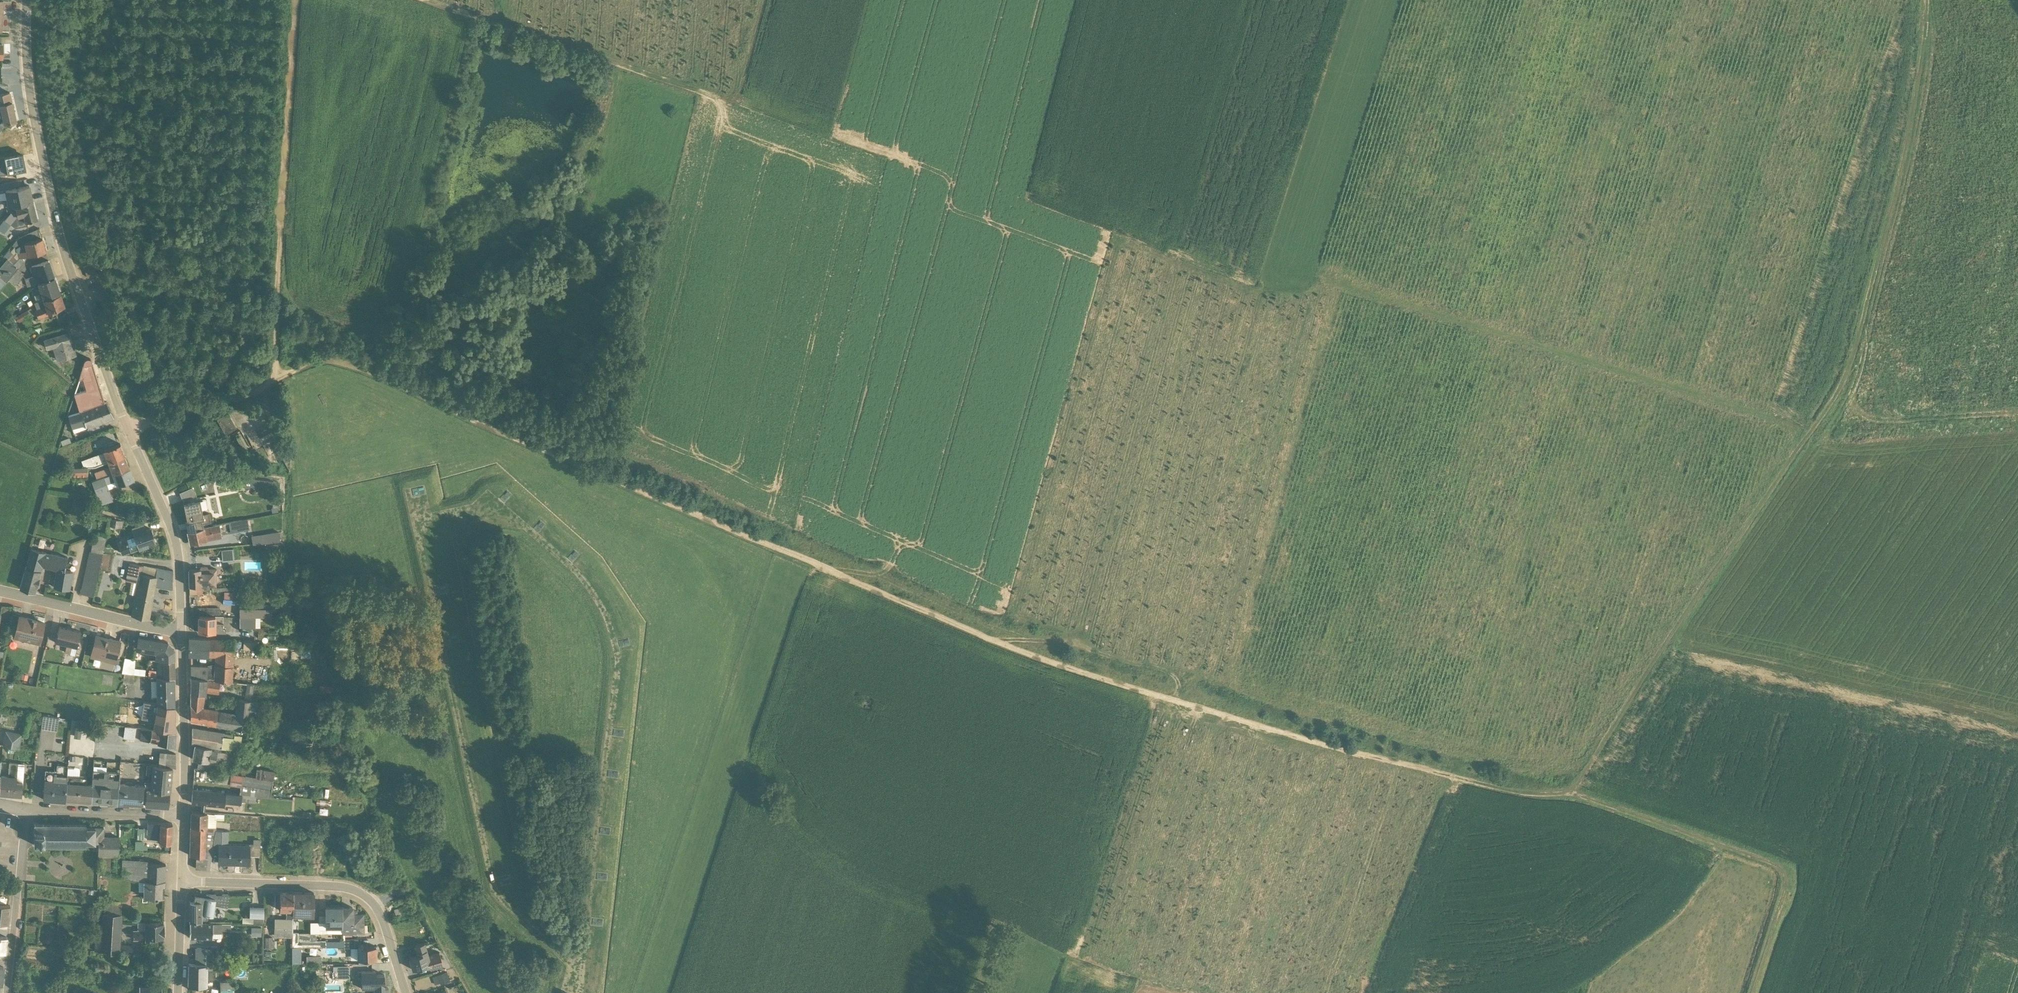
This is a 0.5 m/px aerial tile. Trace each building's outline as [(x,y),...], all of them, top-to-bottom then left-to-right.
[(4,124),(16,121),(9,92),(0,94),(0,108),(4,124)] [(26,170),(23,155),(22,153),(0,157),(0,175),(26,170)] [(15,207),(32,202),(29,186),(6,190),(8,202),(5,203),(8,215),(15,207)] [(8,215),(4,220),(15,228),(27,226),(26,223),(37,220),(32,202),(15,207),(8,215)] [(42,238),(39,229),(18,238),(11,245),(12,246),(4,256),(18,269),(24,262),(22,258),(45,252),(42,238)] [(0,267),(0,290),(18,269),(7,259),(0,267)] [(25,280),(27,287),(54,278),(48,261),(29,268),(32,277),(25,280)] [(82,267),(86,278),(98,274),(94,263),(82,267)] [(8,281),(14,286),(23,276),(17,271),(8,281)] [(54,278),(34,285),(36,290),(39,289),(43,300),(59,294),(54,278)] [(64,307),(59,294),(43,300),(34,303),(37,310),(35,311),(38,318),(56,312),(55,310),(64,307)] [(30,316),(27,310),(16,317),(19,322),(30,316)] [(69,332),(43,340),(46,350),(52,348),(56,361),(76,356),(69,332)] [(92,361),(90,359),(87,358),(84,359),(79,380),(82,379),(86,391),(74,395),(79,412),(68,415),(74,433),(87,429),(113,418),(107,403),(106,402),(104,403),(92,361)] [(230,411),(216,418),(225,433),(233,428),(234,429),(239,427),(230,411)] [(239,429),(231,434),(242,452),(252,446),(251,443),(248,444),(239,429)] [(82,464),(84,467),(95,467),(124,456),(120,444),(103,450),(103,452),(81,460),(82,464)] [(94,473),(97,479),(128,467),(124,456),(108,462),(109,467),(97,472),(94,473)] [(66,478),(87,477),(87,467),(66,468),(66,478)] [(91,481),(99,504),(112,500),(108,489),(133,479),(128,467),(91,481)] [(210,468),(208,474),(217,476),(219,470),(210,468)] [(271,479),(244,480),(244,489),(272,488),(271,479)] [(180,494),(184,502),(195,496),(192,488),(180,494)] [(186,520),(187,529),(204,525),(204,522),(211,521),(209,512),(203,513),(200,498),(184,502),(192,518),(186,520)] [(85,502),(76,501),(74,511),(84,513),(86,507),(85,506),(85,502)] [(110,519),(109,526),(121,528),(122,521),(110,519)] [(230,533),(249,530),(247,520),(229,523),(230,533)] [(204,525),(187,529),(190,543),(206,540),(206,541),(222,537),(219,522),(204,525)] [(126,537),(116,540),(121,554),(129,552),(130,553),(148,547),(147,545),(154,542),(150,529),(145,530),(143,524),(131,528),(133,534),(134,537),(127,539),(126,537)] [(279,532),(265,534),(267,544),(280,542),(279,532)] [(106,538),(105,537),(94,534),(93,535),(80,594),(93,597),(106,538)] [(277,545),(267,545),(267,555),(277,555),(277,545)] [(53,587),(69,590),(72,572),(64,570),(67,558),(31,549),(19,588),(34,592),(42,567),(56,571),(53,587)] [(233,560),(232,549),(221,550),(222,562),(233,560)] [(173,569),(128,563),(125,581),(132,582),(130,594),(135,595),(130,617),(148,622),(155,587),(172,589),(173,569)] [(210,587),(216,587),(216,569),(188,569),(188,587),(189,595),(196,595),(196,592),(210,592),(210,587)] [(259,577),(249,577),(249,586),(265,586),(265,579),(259,579),(259,577)] [(239,617),(272,617),(272,609),(239,609),(239,617)] [(19,617),(14,638),(40,644),(45,623),(19,617)] [(198,632),(225,633),(225,630),(223,630),(223,617),(198,617),(198,632)] [(260,623),(282,623),(282,617),(239,617),(239,628),(260,629),(260,623)] [(59,627),(55,642),(71,646),(70,652),(75,653),(77,647),(80,632),(59,627)] [(96,635),(91,655),(118,661),(123,641),(96,635)] [(155,660),(174,660),(173,650),(167,643),(138,638),(136,651),(154,654),(155,660)] [(220,681),(232,682),(234,657),(234,640),(188,638),(188,655),(214,657),(214,665),(208,666),(190,665),(190,677),(220,681)] [(243,641),(243,649),(257,650),(257,642),(243,641)] [(122,673),(147,676),(147,670),(135,669),(135,667),(134,666),(135,661),(134,661),(134,660),(125,658),(124,659),(122,673)] [(174,660),(157,660),(156,669),(149,669),(148,676),(150,677),(174,680),(174,660)] [(134,675),(124,674),(123,684),(133,685),(134,675)] [(150,677),(151,698),(156,698),(156,705),(174,707),(174,680),(150,677)] [(206,692),(218,694),(220,681),(190,677),(190,692),(205,695),(206,695),(206,692)] [(254,685),(246,684),(244,700),(261,702),(262,696),(252,695),(254,685)] [(190,693),(190,713),(190,722),(248,731),(249,722),(250,718),(259,720),(259,719),(262,703),(261,702),(236,699),(234,713),(203,707),(204,695),(190,692),(190,693)] [(174,707),(156,705),(143,703),(141,719),(154,721),(175,724),(175,714),(174,707)] [(59,718),(43,715),(40,729),(56,731),(59,718)] [(82,725),(75,724),(74,738),(80,739),(82,725)] [(124,727),(123,738),(134,740),(135,728),(124,727)] [(175,733),(141,728),(139,740),(150,742),(149,743),(174,746),(175,733)] [(241,736),(191,728),(191,744),(221,749),(221,748),(239,751),(241,736)] [(5,731),(2,745),(18,748),(21,734),(5,731)] [(215,764),(232,766),(234,753),(220,751),(221,749),(194,745),(192,760),(198,761),(197,769),(213,771),(215,764)] [(175,755),(159,752),(158,766),(172,768),(175,768),(175,755)] [(0,778),(0,794),(21,796),(24,764),(9,762),(8,775),(0,775),(0,778)] [(42,798),(65,799),(67,775),(67,772),(68,765),(54,764),(54,770),(45,769),(42,798)] [(158,766),(146,765),(145,774),(151,775),(150,782),(144,782),(144,785),(143,790),(146,790),(146,789),(170,792),(172,768),(158,766)] [(256,768),(255,777),(272,780),(273,770),(256,768)] [(92,784),(91,801),(100,802),(100,803),(104,804),(106,772),(93,771),(92,784)] [(67,775),(65,799),(91,801),(92,784),(86,784),(86,777),(79,776),(79,772),(67,772),(67,775)] [(119,773),(106,772),(104,804),(117,805),(118,784),(119,773)] [(215,772),(218,773),(217,779),(215,779),(215,782),(229,784),(229,785),(240,786),(239,794),(256,795),(269,796),(272,780),(215,772)] [(144,785),(118,784),(117,805),(128,805),(128,804),(142,805),(143,790),(144,785)] [(170,792),(146,789),(145,806),(168,808),(170,792)] [(224,803),(240,805),(241,801),(255,803),(256,795),(192,790),(191,803),(202,804),(201,812),(204,813),(205,806),(224,807),(224,803)] [(191,812),(191,827),(215,827),(216,820),(223,820),(223,814),(191,812)] [(159,843),(171,844),(172,824),(147,823),(146,840),(159,840),(159,843)] [(92,850),(98,850),(98,828),(86,827),(86,825),(43,824),(34,824),(34,830),(33,830),(33,840),(34,840),(34,845),(43,845),(86,846),(86,843),(92,843),(92,850)] [(206,827),(191,827),(190,856),(196,857),(195,869),(205,870),(206,827)] [(209,870),(215,827),(206,827),(205,870),(209,870)] [(103,828),(98,828),(98,850),(97,856),(98,856),(110,856),(118,856),(119,842),(119,837),(103,837),(103,828)] [(144,829),(135,829),(135,836),(137,836),(136,839),(143,840),(144,829)] [(215,831),(213,845),(218,846),(218,863),(248,864),(249,856),(259,856),(260,840),(253,839),(252,844),(248,844),(248,845),(228,845),(228,831),(215,831)] [(98,856),(97,873),(110,875),(110,856),(98,856)] [(140,881),(143,881),(164,881),(165,864),(148,863),(148,860),(121,860),(122,878),(140,881)] [(164,898),(164,881),(143,881),(140,881),(140,891),(143,891),(143,898),(164,898)] [(291,938),(292,893),(279,893),(279,911),(285,911),(285,919),(274,919),(273,938),(291,938)] [(313,893),(292,893),(292,916),(313,917),(313,893)] [(189,902),(189,921),(201,921),(202,920),(207,920),(207,915),(213,915),(214,906),(227,907),(229,895),(206,895),(195,894),(195,896),(193,902),(189,902)] [(104,913),(121,914),(121,904),(104,903),(104,913)] [(0,905),(0,923),(8,923),(9,914),(7,914),(8,906),(10,906),(0,905)] [(263,907),(249,907),(249,918),(264,918),(263,907)] [(352,907),(341,908),(342,933),(363,932),(362,915),(356,915),(356,911),(352,911),(352,907)] [(318,933),(342,933),(341,908),(325,908),(325,915),(318,915),(318,933)] [(95,924),(94,951),(132,954),(132,945),(120,945),(122,914),(103,913),(101,925),(95,924)] [(163,937),(163,923),(163,922),(137,923),(137,930),(133,930),(132,940),(145,940),(153,941),(154,938),(163,937)] [(310,922),(310,933),(318,933),(318,922),(310,922)] [(189,923),(189,938),(212,939),(212,938),(221,938),(221,933),(221,930),(230,930),(230,924),(189,923)] [(291,947),(342,946),(342,941),(325,941),(325,940),(316,940),(316,933),(292,933),(291,947)] [(264,949),(276,949),(276,941),(272,940),(272,937),(264,937),(264,949)] [(357,939),(343,939),(344,948),(356,948),(357,960),(375,960),(375,947),(365,947),(365,945),(358,945),(357,939)] [(429,966),(430,969),(442,966),(438,953),(429,955),(424,943),(415,946),(417,956),(409,958),(412,970),(429,966)] [(300,947),(291,947),(292,964),(301,964),(300,947)] [(196,948),(196,964),(214,965),(214,949),(196,948)] [(189,964),(188,985),(207,986),(207,980),(213,980),(215,978),(215,969),(218,969),(218,965),(214,965),(196,964),(189,964)] [(333,967),(326,968),(326,978),(333,978),(350,978),(349,966),(333,966),(333,967)] [(388,988),(384,988),(383,974),(375,975),(375,971),(361,971),(361,989),(373,989),(373,992),(388,992),(388,988)] [(450,982),(446,972),(437,976),(440,985),(450,982)] [(233,981),(219,982),(220,992),(234,992),(233,981)]
